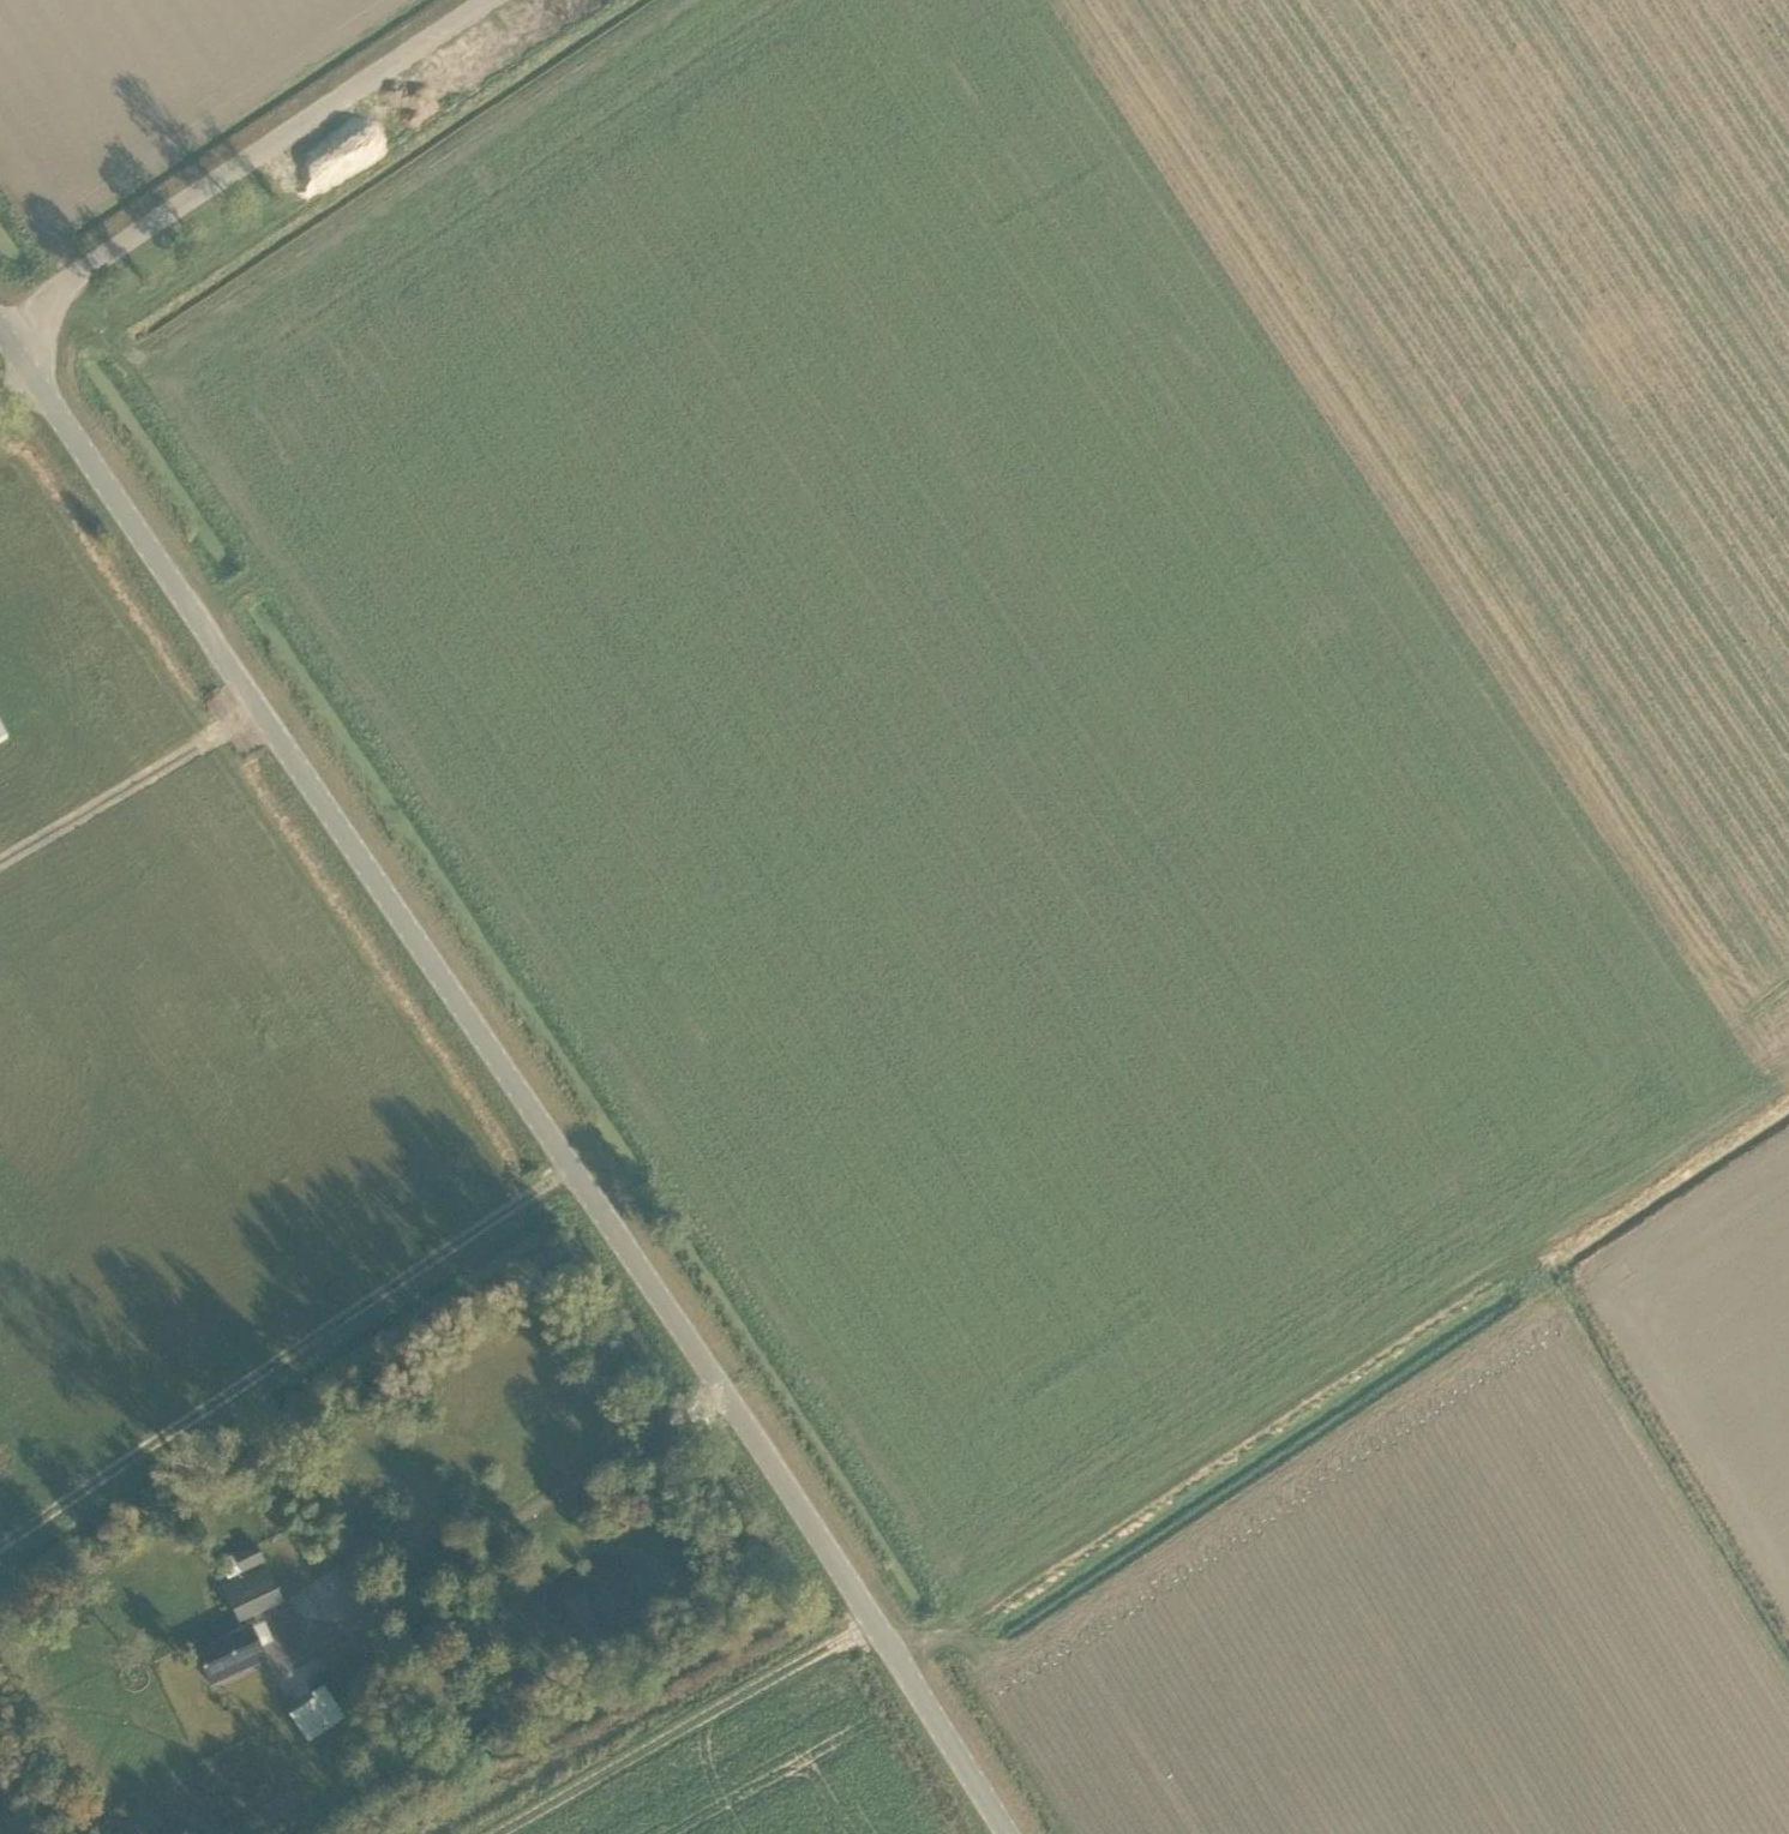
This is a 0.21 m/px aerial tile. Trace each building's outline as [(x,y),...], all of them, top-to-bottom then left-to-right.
[(264,1562),(256,1544),(234,1554),(242,1572),(264,1562)] [(283,1602),(267,1568),(222,1588),(238,1623),(283,1602)] [(208,1684),(267,1658),(253,1626),(194,1653),(208,1684)] [(289,1714),(309,1743),(346,1718),(327,1690),(324,1686),(312,1694),(314,1698),(289,1714)]
